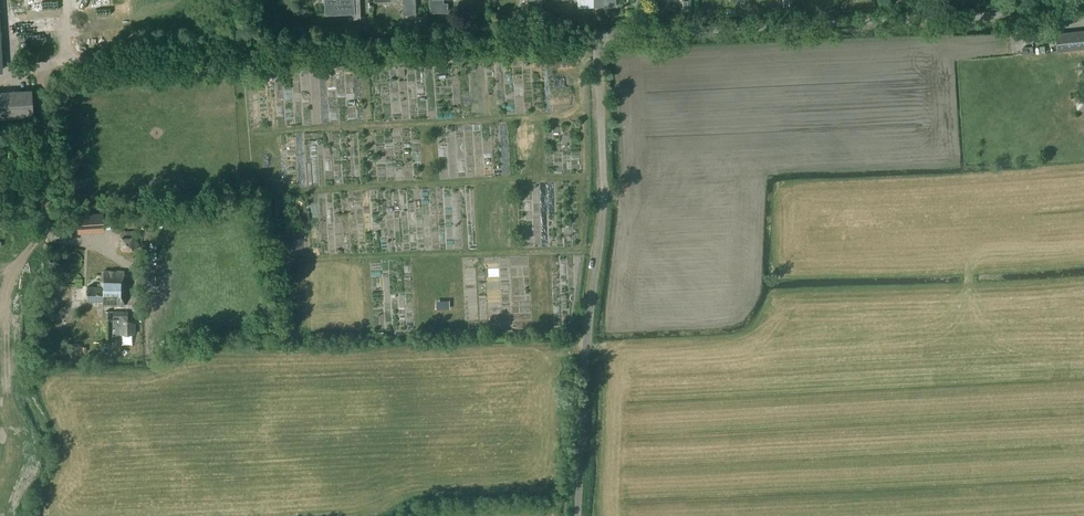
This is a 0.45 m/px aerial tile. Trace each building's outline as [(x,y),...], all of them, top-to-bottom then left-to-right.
[(353,0),(326,0),(327,13),(354,12),(353,0)] [(404,15),(416,14),(415,0),(403,0),(404,15)] [(431,11),(448,10),(448,3),(445,3),(445,0),(430,0),(431,11)] [(540,0),(529,0),(529,10),(541,9),(540,0)] [(593,0),(578,0),(578,8),(594,7),(593,0)] [(424,27),(424,16),(415,17),(415,27),(424,27)] [(1038,35),(1040,54),(1083,49),(1083,30),(1038,35)] [(34,85),(0,86),(0,115),(35,114),(34,85)] [(122,232),(122,249),(133,249),(134,232),(122,232)] [(122,306),(123,271),(102,270),(102,283),(96,283),(96,286),(87,286),(86,300),(97,300),(97,305),(101,305),(122,306)] [(145,274),(135,274),(135,293),(140,293),(140,286),(145,286),(145,274)] [(119,324),(120,324),(120,335),(136,334),(136,322),(128,314),(128,311),(113,311),(113,320),(119,320),(119,324)]
